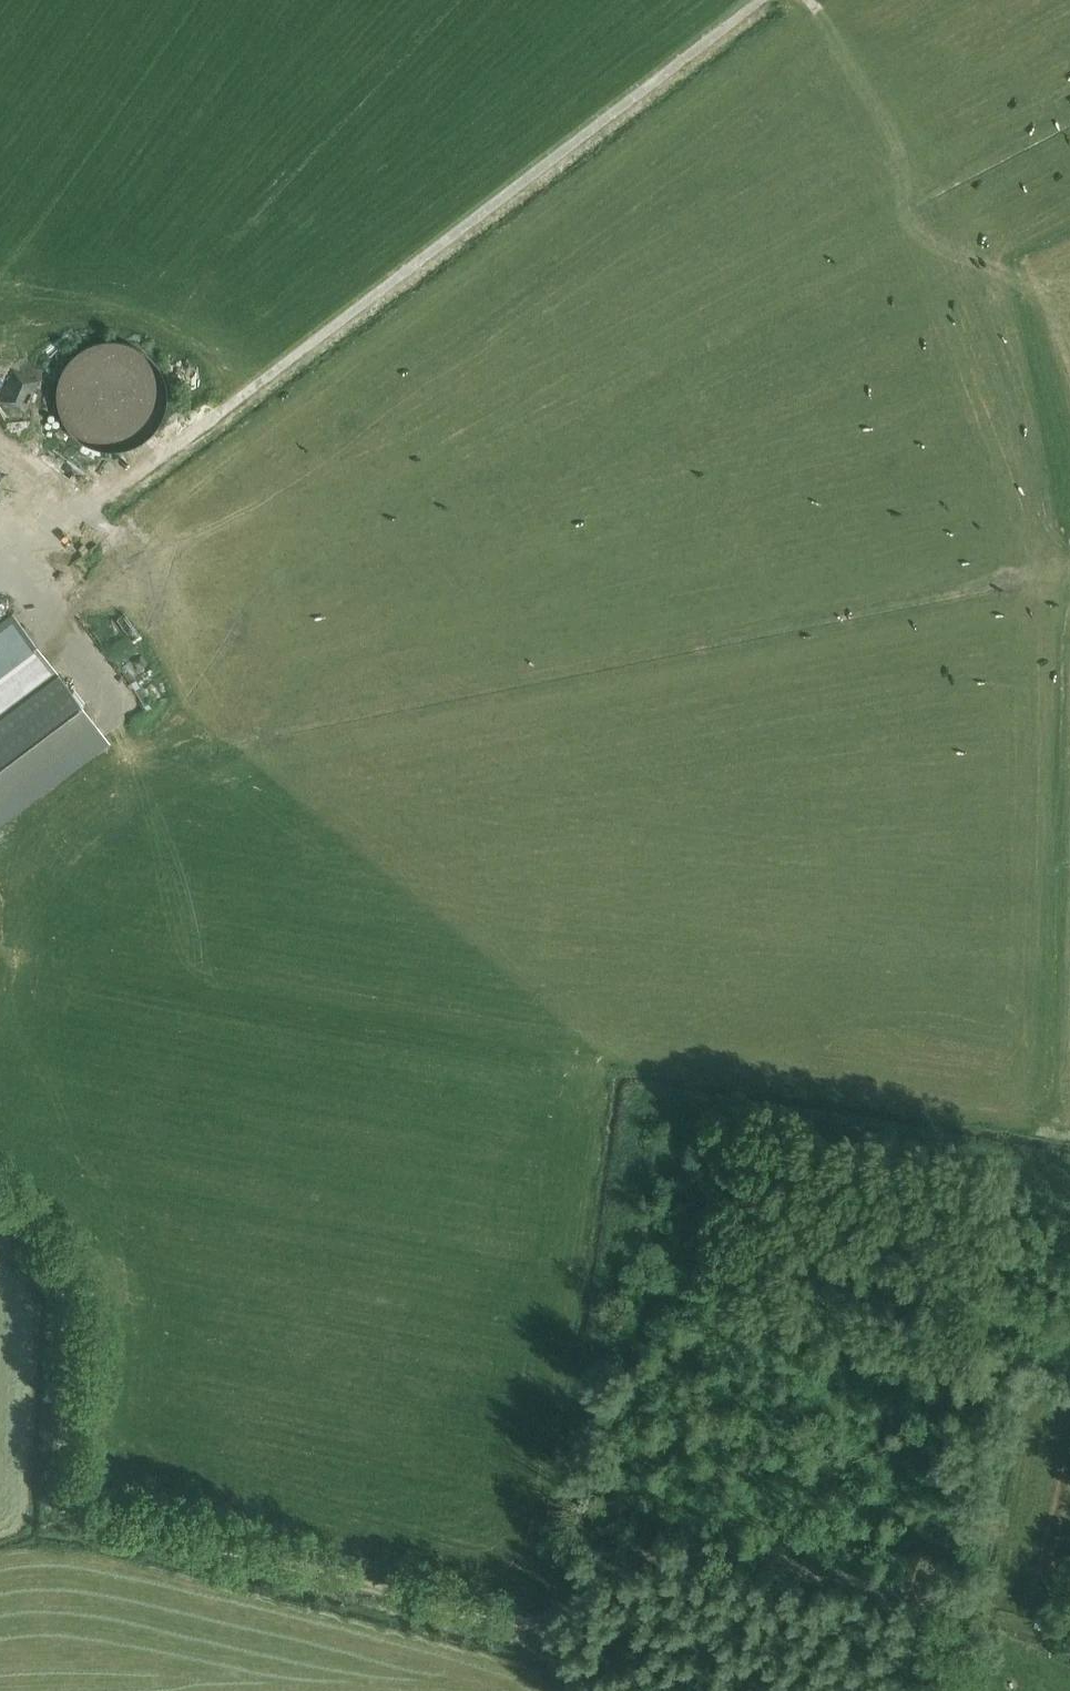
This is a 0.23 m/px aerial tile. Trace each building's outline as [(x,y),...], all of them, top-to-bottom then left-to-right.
[(96,445),(113,447),(128,444),(142,438),(154,427),(162,414),(167,399),(167,383),(163,368),(155,355),(143,344),(129,337),(114,334),(98,335),(83,341),(71,350),(61,363),(55,379),(54,396),(58,412),(67,427),(80,438),(96,445)] [(0,624),(0,816),(105,737),(12,614),(0,624)]
